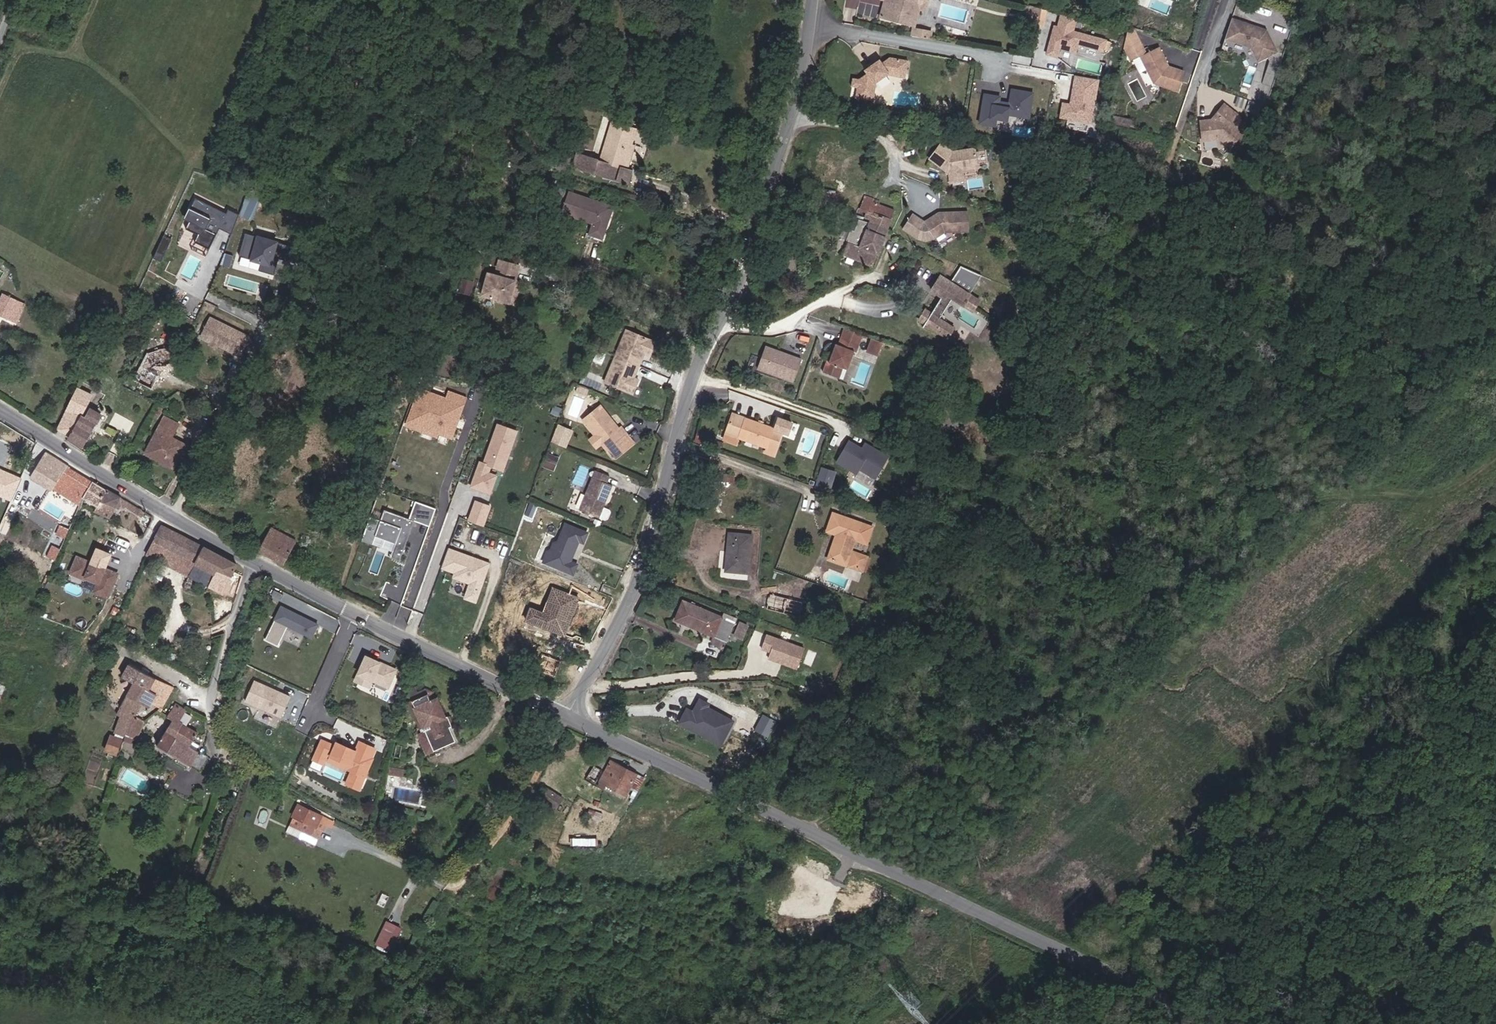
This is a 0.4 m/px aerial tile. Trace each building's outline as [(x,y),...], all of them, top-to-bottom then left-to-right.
[(892,2),(889,1),(889,2),(883,20),(909,28),(917,0),(892,0),(892,2)] [(927,13),(930,2),(923,0),(917,0),(909,28),(916,30),(922,11),(927,13)] [(1275,56),(1265,35),(1259,33),(1258,35),(1256,34),(1254,32),(1231,24),(1225,43),(1251,51),(1257,65),(1275,56)] [(931,34),(913,31),(911,39),(930,42),(931,34)] [(1187,96),(1193,78),(1184,75),(1184,77),(1176,75),(1177,73),(1167,53),(1150,62),(1163,88),(1187,96)] [(858,100),(875,104),(878,93),(876,93),(877,87),(880,85),(890,78),(892,77),(890,74),(909,78),(911,64),(893,61),(885,66),(882,63),(877,67),(878,69),(872,73),(871,71),(868,73),(870,77),(862,82),(856,81),(854,89),(860,90),(858,100)] [(1092,125),(1100,83),(1077,79),(1075,92),(1077,92),(1076,98),(1074,97),(1072,108),(1065,107),(1062,120),(1092,125)] [(1002,130),(1005,116),(1015,118),(1014,123),(1030,126),(1035,97),(1020,94),(1019,101),(1008,99),(1007,105),(986,101),(981,126),(1002,130)] [(1243,135),(1231,126),(1237,118),(1224,108),(1218,116),(1220,118),(1217,122),(1217,125),(1212,126),(1210,124),(1201,125),(1203,144),(1218,142),(1219,141),(1231,150),(1243,135)] [(955,182),(968,179),(966,169),(978,166),(981,163),(978,147),(956,151),(944,144),(933,159),(953,172),(955,182)] [(630,172),(637,148),(626,145),(624,151),(629,152),(623,170),(630,172)] [(240,214),(254,219),(261,198),(247,194),(240,214)] [(561,211),(575,216),(580,198),(567,194),(561,211)] [(874,221),(892,228),(899,210),(883,204),(884,201),(870,196),(865,209),(872,212),(870,217),(875,219),(874,221)] [(580,198),(575,216),(592,222),(585,246),(597,249),(611,209),(580,198)] [(231,235),(239,215),(227,211),(225,215),(193,203),(189,214),(193,216),(186,234),(199,239),(196,247),(211,252),(219,231),(231,235)] [(974,231),(972,212),(943,214),(929,224),(916,218),(908,233),(924,241),(931,243),(940,240),(950,233),(974,231)] [(876,267),(892,228),(874,221),(865,247),(854,244),(848,256),(876,267)] [(278,259),(282,244),(244,233),(238,256),(261,262),(258,271),(273,275),(276,264),(274,263),(275,258),(278,259)] [(162,262),(173,239),(165,235),(154,258),(162,262)] [(300,249),(282,244),(278,259),(296,264),(300,249)] [(208,259),(211,252),(196,247),(193,254),(208,259)] [(233,258),(224,255),(220,266),(224,267),(226,260),(232,262),(233,258)] [(229,269),(232,262),(226,260),(224,267),(229,269)] [(489,273),(482,295),(510,303),(516,281),(521,267),(501,260),(498,269),(503,270),(501,277),(489,273)] [(984,300),(946,275),(937,289),(947,295),(935,312),(929,308),(923,318),(949,336),(956,326),(943,317),(957,297),(977,310),(984,300)] [(515,305),(521,283),(516,281),(510,303),(515,305)] [(2,293),(0,298),(0,314),(18,322),(26,304),(2,293)] [(992,314),(974,346),(985,352),(1004,320),(992,314)] [(249,336),(210,318),(201,337),(211,341),(213,341),(216,342),(217,344),(240,355),(249,336)] [(829,364),(825,373),(843,380),(847,370),(851,372),(858,353),(860,354),(867,336),(848,328),(841,347),(839,346),(832,365),(829,364)] [(651,342),(622,330),(602,383),(630,394),(634,383),(632,382),(633,379),(631,378),(641,354),(643,355),(645,351),(647,352),(651,342)] [(871,349),(883,353),(887,342),(876,338),(871,349)] [(174,346),(149,352),(134,379),(151,388),(163,367),(166,366),(168,367),(179,364),(174,346)] [(797,360),(761,347),(753,369),(789,382),(797,360)] [(587,398),(589,392),(578,388),(576,394),(587,398)] [(65,442),(81,451),(99,417),(90,411),(85,418),(82,416),(92,398),(78,389),(56,431),(67,437),(65,442)] [(455,417),(463,396),(448,391),(445,398),(422,389),(409,424),(416,427),(418,421),(436,427),(435,429),(449,434),(453,424),(449,422),(452,416),(455,417)] [(616,463),(634,448),(621,432),(618,434),(599,412),(582,426),(595,441),(590,446),(597,454),(602,450),(607,456),(609,454),(616,463)] [(731,430),(779,449),(786,432),(794,435),(799,423),(784,416),(779,429),(739,412),(731,430)] [(145,454),(163,463),(166,458),(176,464),(180,455),(183,456),(187,446),(171,438),(178,425),(163,418),(145,454)] [(552,440),(568,446),(575,428),(559,422),(552,440)] [(518,434),(498,427),(482,473),(478,471),(471,489),(491,496),(497,478),(489,475),(491,468),(503,473),(518,434)] [(850,437),(837,461),(859,473),(861,470),(879,479),(891,455),(865,442),(864,445),(850,437)] [(30,480),(50,491),(63,467),(44,455),(30,480)] [(556,459),(547,455),(542,468),(552,471),(556,459)] [(173,468),(176,464),(166,458),(163,463),(173,468)] [(817,483),(832,488),(838,469),(822,464),(817,483)] [(66,489),(81,498),(88,483),(67,470),(54,491),(62,496),(66,489)] [(0,471),(0,496),(10,501),(20,479),(0,471)] [(598,519),(611,486),(606,484),(609,476),(594,471),(578,510),(598,519)] [(102,492),(88,483),(81,498),(93,505),(90,510),(105,518),(113,503),(117,497),(113,494),(104,489),(102,492)] [(66,489),(62,496),(77,505),(81,498),(66,489)] [(140,511),(117,497),(113,503),(137,517),(140,511)] [(489,506),(474,501),(468,520),(482,525),(489,506)] [(430,526),(436,511),(420,505),(414,520),(430,526)] [(414,523),(384,512),(380,522),(369,518),(361,542),(372,546),(373,543),(375,538),(395,545),(393,550),(399,553),(395,561),(399,562),(414,523)] [(876,526),(839,514),(833,532),(843,536),(836,558),(868,568),(872,554),(856,549),(859,540),(871,544),(876,526)] [(235,566),(157,525),(145,554),(181,573),(188,576),(194,564),(211,572),(206,584),(202,592),(222,602),(225,596),(222,595),(235,566)] [(588,535),(566,526),(559,543),(554,545),(552,552),(554,556),(550,566),(574,576),(578,566),(571,563),(574,555),(572,554),(573,550),(576,551),(579,543),(584,545),(588,535)] [(295,543),(271,529),(257,552),(282,566),(295,543)] [(730,532),(731,571),(748,571),(753,571),(752,532),(730,532)] [(395,545),(375,538),(373,543),(393,550),(395,545)] [(395,561),(399,553),(393,550),(389,559),(395,561)] [(483,564),(447,550),(440,570),(454,575),(452,579),(468,586),(463,600),(474,604),(486,572),(481,570),(483,564)] [(550,566),(554,556),(552,552),(548,553),(544,563),(550,566)] [(111,599),(122,573),(78,553),(70,572),(97,584),(94,591),(111,599)] [(194,564),(188,576),(206,584),(211,572),(194,564)] [(406,586),(384,582),(382,597),(401,600),(398,617),(408,619),(409,609),(423,611),(425,594),(419,594),(421,585),(406,583),(406,586)] [(565,637),(581,597),(552,586),(542,612),(532,608),(526,621),(565,637)] [(771,607),(786,611),(802,615),(806,600),(792,596),(776,590),(771,607)] [(674,601),(667,622),(706,635),(704,641),(714,649),(718,638),(721,639),(727,619),(674,601)] [(314,624),(278,606),(262,638),(275,645),(285,625),(308,637),(314,624)] [(312,621),(334,629),(338,619),(316,611),(312,621)] [(740,618),(734,634),(744,638),(751,623),(740,618)] [(751,643),(762,646),(766,631),(755,628),(751,643)] [(767,632),(762,648),(770,651),(768,657),(801,667),(807,644),(767,632)] [(385,686),(393,669),(363,655),(352,679),(366,685),(369,679),(385,686)] [(124,710),(133,714),(138,705),(144,709),(147,702),(158,708),(169,687),(126,663),(119,677),(130,683),(117,706),(124,710)] [(286,697),(250,681),(241,701),(278,717),(286,697)] [(92,682),(89,688),(95,692),(99,686),(92,682)] [(767,693),(776,707),(786,700),(777,686),(767,693)] [(412,728),(422,750),(452,737),(446,724),(451,722),(446,711),(440,714),(432,695),(425,697),(423,692),(407,698),(419,725),(412,728)] [(712,731),(718,717),(703,710),(706,705),(696,700),(689,713),(683,710),(678,720),(692,726),(694,723),(712,731)] [(163,717),(169,721),(175,724),(182,713),(170,706),(163,717)] [(131,718),(133,714),(124,710),(122,714),(114,732),(121,735),(123,736),(131,718)] [(756,729),(765,733),(761,741),(766,744),(777,719),(763,713),(756,729)] [(718,717),(712,731),(723,737),(730,722),(718,717)] [(131,718),(123,736),(134,741),(142,723),(131,718)] [(173,733),(178,725),(175,724),(169,721),(166,729),(167,729),(173,733)] [(694,723),(692,726),(710,735),(712,731),(694,723)] [(178,725),(173,733),(169,739),(190,751),(192,746),(187,744),(193,733),(178,725)] [(173,733),(167,729),(166,729),(162,735),(169,739),(173,733)] [(187,767),(195,754),(190,751),(169,739),(162,735),(154,748),(187,767)] [(328,756),(332,746),(319,741),(311,760),(321,764),(325,755),(328,756)] [(357,789),(370,757),(368,757),(372,747),(356,741),(353,750),(333,743),(332,746),(328,756),(348,765),(350,769),(349,770),(344,783),(357,789)] [(195,754),(187,767),(197,772),(204,759),(195,754)] [(348,765),(328,756),(326,761),(349,770),(350,769),(348,765)] [(611,770),(604,783),(602,786),(609,789),(612,784),(631,795),(635,788),(642,774),(617,760),(611,770)] [(604,783),(611,770),(601,764),(593,778),(604,783)] [(650,778),(642,774),(635,788),(642,792),(650,778)] [(558,811),(566,797),(552,788),(543,802),(558,811)] [(290,820),(309,830),(312,831),(313,831),(319,819),(296,808),(290,820)] [(392,951),(404,926),(387,918),(376,943),(392,951)]
